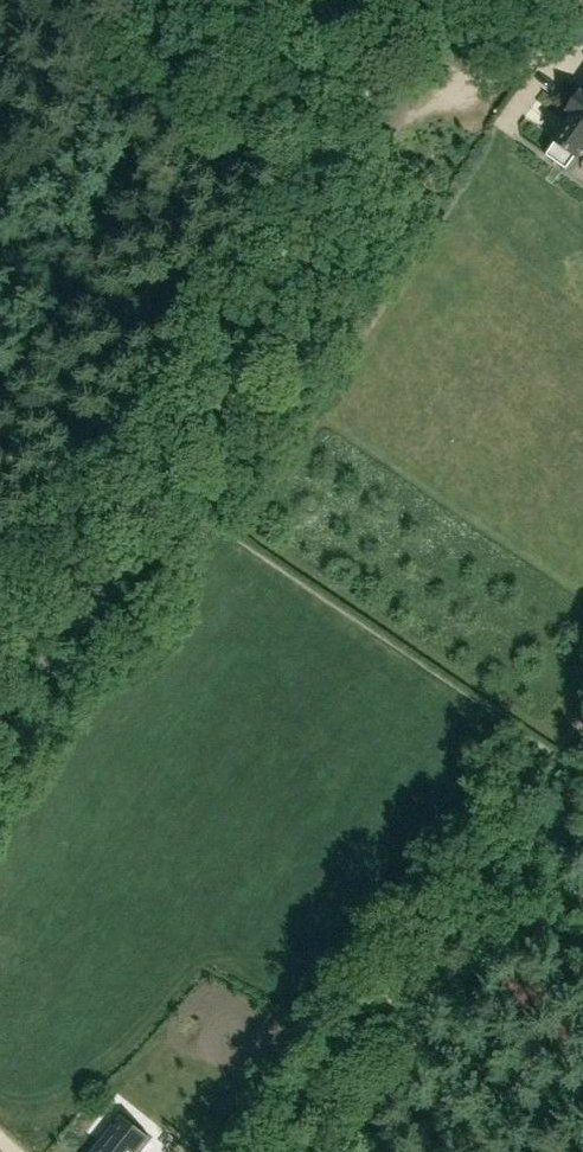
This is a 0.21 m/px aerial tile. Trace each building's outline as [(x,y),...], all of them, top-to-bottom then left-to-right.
[(580,93),(568,110),(573,113),(566,123),(564,122),(554,136),(557,137),(555,140),(577,155),(582,146),(582,95),(580,93)] [(149,1137),(120,1114),(89,1151),(137,1151),(149,1137)]
